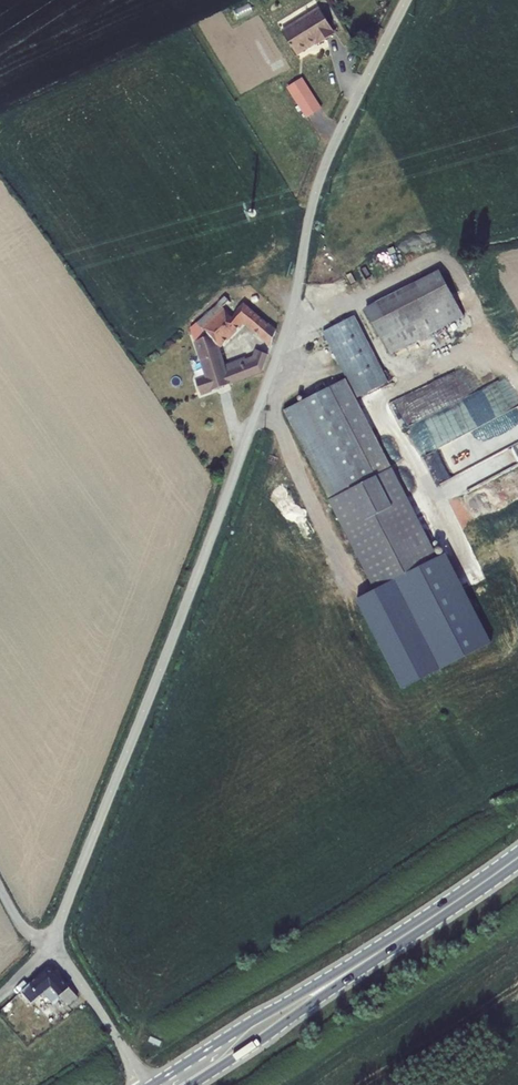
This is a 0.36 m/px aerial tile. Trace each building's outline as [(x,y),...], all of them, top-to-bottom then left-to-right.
[(283,31),(297,54),(316,42),(318,45),(336,34),(320,9),(283,31)] [(288,87),(297,102),(311,93),(302,78),(288,87)] [(297,102),(307,117),(321,108),(311,93),(297,102)] [(441,274),(366,311),(390,355),(464,316),(441,274)] [(256,291),(246,303),(268,324),(279,312),(256,291)] [(240,309),(226,297),(183,332),(209,380),(212,391),(262,372),(268,354),(261,351),(257,360),(229,371),(220,347),(245,320),(272,345),(276,331),(268,324),(246,303),(240,309)] [(347,379),(284,411),(330,500),(375,589),(438,557),(392,468),(358,398),(389,382),(354,316),(324,332),(347,379)] [(175,405),(212,391),(209,380),(169,395),(175,405)] [(408,423),(421,453),(517,410),(517,404),(507,380),(408,423)] [(47,969),(23,991),(33,1003),(45,993),(53,1002),(60,996),(68,1005),(78,996),(55,970),(47,969)] [(28,1007),(33,1003),(23,991),(18,995),(28,1007)]
